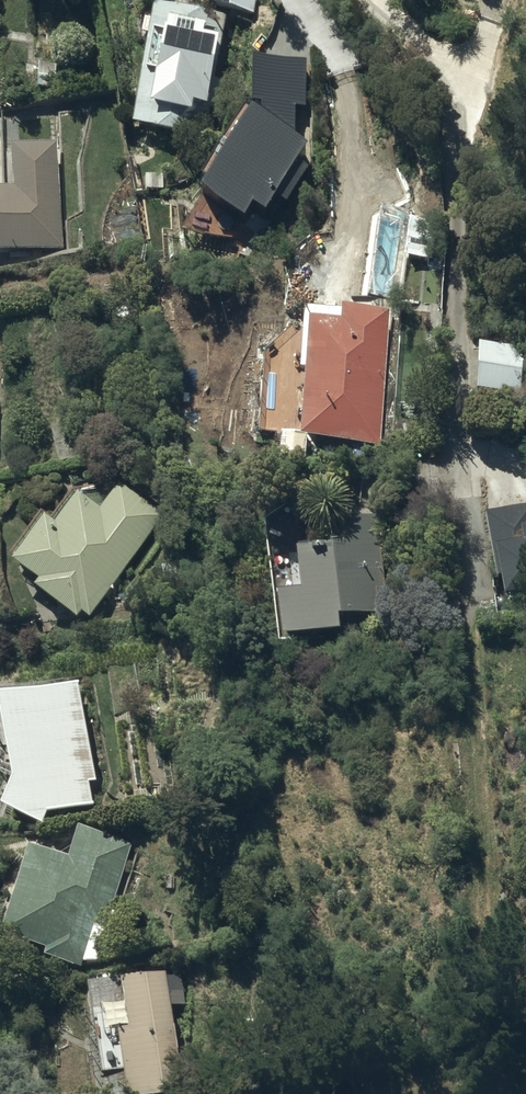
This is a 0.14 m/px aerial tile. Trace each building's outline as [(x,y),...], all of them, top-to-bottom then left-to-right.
[(205,9),(252,16),(254,0),(206,0),(205,9)] [(227,17),(154,5),(134,126),(207,138),(227,17)] [(58,66),(37,65),(36,91),(57,92),(58,66)] [(308,153),(252,118),(201,198),(245,226),(253,213),(266,221),(278,202),(288,208),(310,174),(299,167),(308,153)] [(12,146),(15,191),(0,192),(0,253),(64,249),(58,143),(12,146)] [(388,320),(312,313),(301,440),(377,446),(388,320)] [(523,356),(477,355),(476,400),(522,401),(523,356)] [(59,531),(51,521),(19,558),(44,586),(40,592),(80,632),(89,621),(97,630),(168,532),(120,496),(104,523),(79,501),(59,531)] [(487,521),(509,609),(525,605),(525,512),(487,521)] [(378,539),(275,549),(284,639),(387,629),(378,539)] [(78,686),(0,702),(0,716),(15,787),(4,813),(44,829),(47,819),(96,809),(91,786),(99,784),(78,686)] [(130,847),(80,833),(71,863),(31,852),(5,944),(48,956),(46,962),(81,972),(94,928),(107,932),(130,847)] [(166,980),(124,986),(132,1035),(118,1037),(127,1093),(166,1093),(165,1085),(182,1082),(166,980)]
